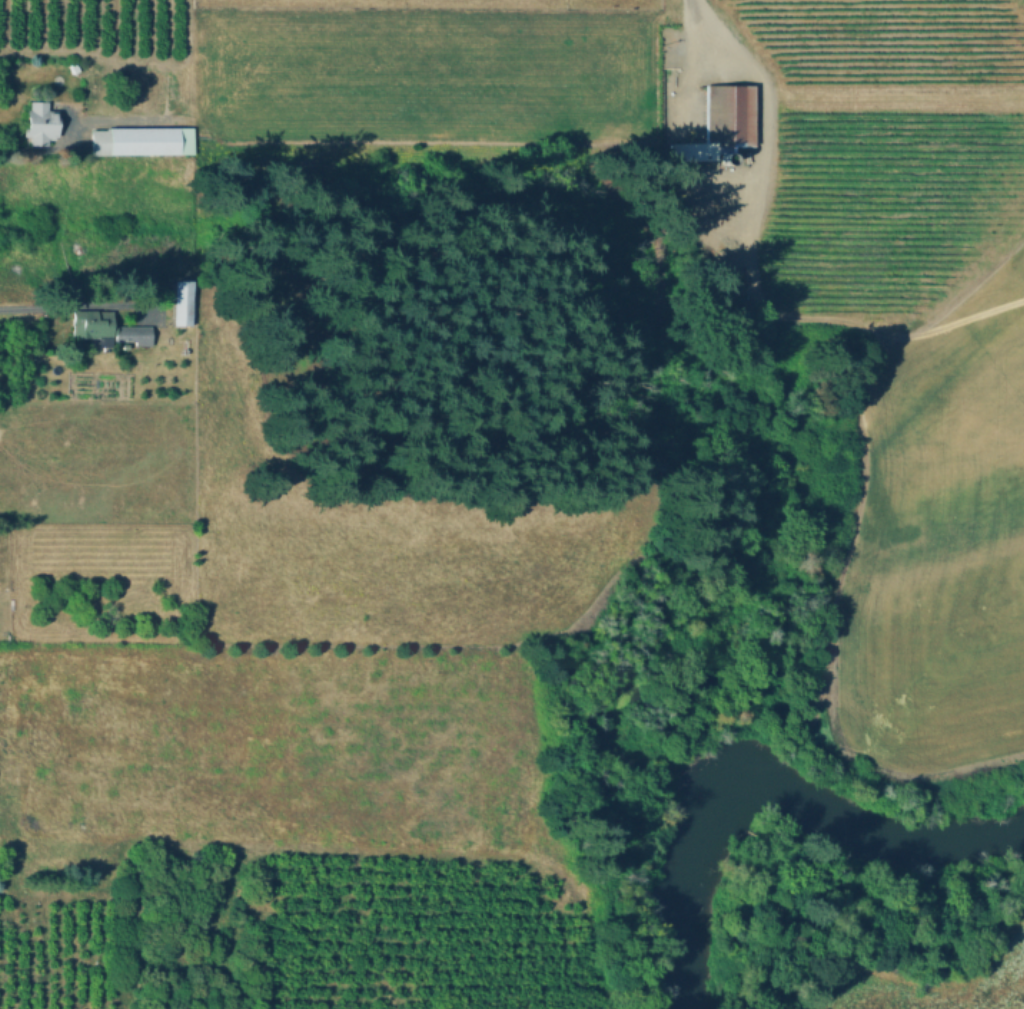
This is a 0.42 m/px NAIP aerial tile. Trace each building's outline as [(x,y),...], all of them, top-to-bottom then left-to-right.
[(704,87),(750,87),(750,148),(704,148),(704,87)] [(55,137),(55,140),(48,139),(47,146),(30,145),(29,136),(24,136),(24,127),(27,127),(27,110),(30,110),(30,101),(48,101),(48,110),(58,110),(58,137),(55,137)] [(95,120),(84,120),(85,109),(98,109),(98,119),(95,120)] [(193,127),(193,154),(110,154),(110,128),(193,127)] [(107,132),(107,156),(90,156),(90,132),(107,132)] [(192,281),(191,325),(173,325),(173,281),(192,281)] [(112,323),(112,325),(116,325),(116,326),(151,326),(152,346),(135,346),(135,341),(114,341),(114,335),(111,335),(112,347),(94,347),(93,338),(72,338),(72,325),(71,325),(71,310),(112,310),(112,323)]
